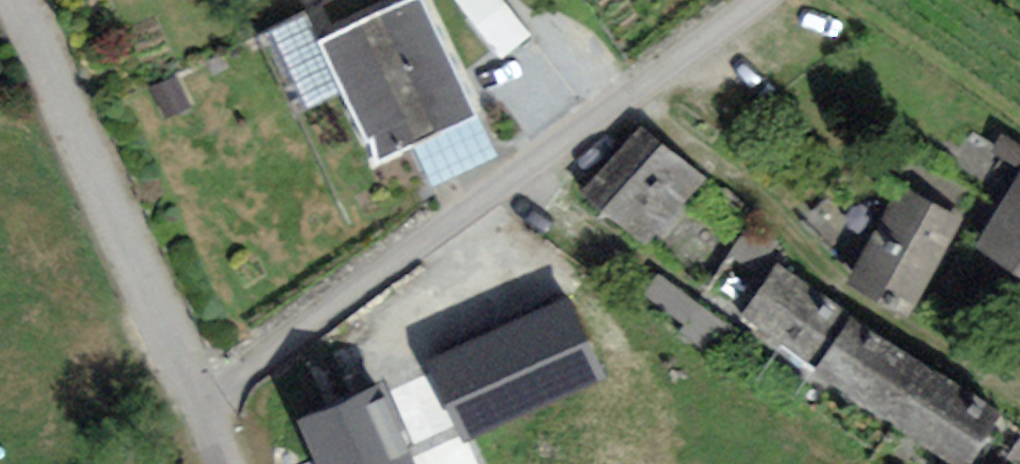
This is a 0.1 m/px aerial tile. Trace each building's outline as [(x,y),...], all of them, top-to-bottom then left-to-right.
[(469,121),(414,2),(316,47),(372,166),(469,121)] [(708,187),(640,137),(587,210),(655,259),(708,187)] [(964,195),(901,166),(857,260),(920,289),(964,195)] [(976,246),(1019,275),(1019,182),(976,246)] [(849,402),(889,343),(784,270),(743,330),(849,402)] [(585,301),(435,370),(475,457),(625,388),(585,301)] [(995,415),(889,343),(849,402),(939,463),(961,463),(995,415)] [(388,391),(303,430),(319,463),(422,463),(388,391)]
